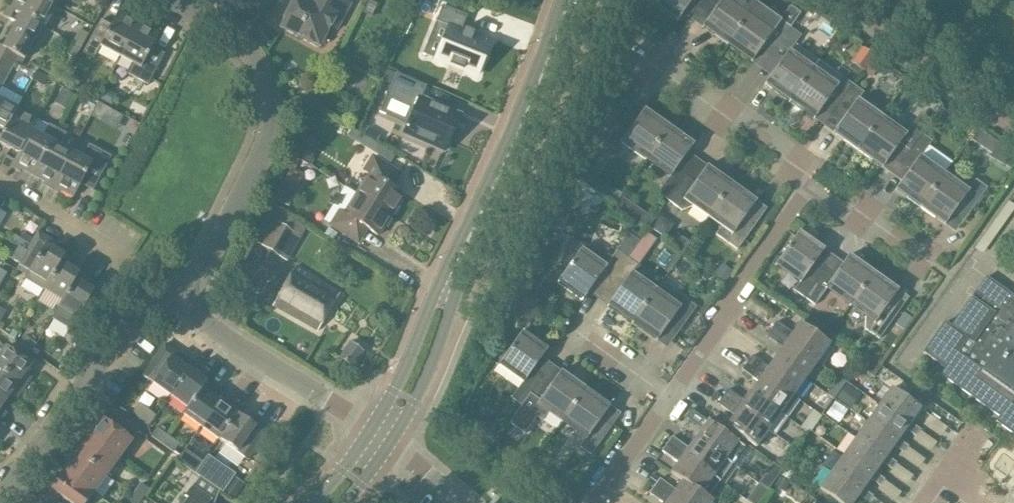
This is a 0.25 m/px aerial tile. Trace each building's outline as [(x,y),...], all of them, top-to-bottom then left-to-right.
[(43,26),(45,27),(56,7),(43,0),(15,0),(11,7),(11,8),(43,25),(43,26)] [(319,47),(330,26),(337,30),(351,4),(345,0),(313,0),(312,2),(307,0),(294,0),(280,27),(319,47)] [(706,0),(656,0),(653,4),(678,22),(688,7),(697,13),(706,0)] [(756,2),(753,0),(706,0),(697,13),(698,14),(706,4),(715,11),(703,27),(727,44),(756,2)] [(773,51),(790,26),(792,28),(803,13),(792,6),(782,21),(756,2),(727,44),(753,63),(765,46),(773,51)] [(43,25),(11,8),(11,7),(8,6),(3,16),(17,23),(4,47),(0,45),(0,59),(12,66),(17,55),(25,59),(43,26),(43,25)] [(449,27),(436,59),(477,76),(490,42),(462,30),(468,16),(442,6),(436,22),(449,27)] [(119,11),(112,24),(102,19),(84,52),(94,58),(100,45),(121,56),(141,20),(132,15),(131,18),(119,11)] [(149,24),(141,20),(121,56),(132,63),(127,73),(148,85),(165,53),(153,47),(160,33),(148,27),(149,24)] [(789,101),(811,70),(789,54),(803,35),(792,28),(790,26),(773,51),(783,59),(766,84),(789,101)] [(74,42),(82,46),(89,34),(81,30),(74,42)] [(74,42),(68,54),(75,58),(82,46),(74,42)] [(0,59),(0,73),(6,76),(12,66),(0,59)] [(391,85),(396,73),(387,69),(382,81),(391,85)] [(827,102),(836,108),(853,84),(843,77),(836,87),(811,70),(789,101),(815,119),(827,102)] [(33,79),(44,85),(49,77),(38,71),(33,79)] [(397,74),(381,110),(409,123),(404,134),(444,152),(462,112),(434,99),(437,92),(397,74)] [(853,84),(836,108),(846,116),(834,133),(858,149),(882,115),(860,99),(865,92),(853,84)] [(115,99),(114,94),(106,90),(102,99),(112,104),(115,99)] [(17,108),(0,99),(0,140),(17,108)] [(0,140),(0,143),(10,149),(0,166),(10,171),(12,167),(32,130),(38,119),(17,108),(0,140)] [(645,160),(669,125),(645,108),(634,125),(623,118),(606,142),(616,149),(621,143),(645,160)] [(882,115),(858,149),(884,168),(896,151),(904,157),(922,133),(912,125),(907,133),(882,115)] [(33,175),(58,128),(50,124),(43,136),(32,130),(12,167),(20,171),(21,169),(33,175)] [(658,193),(668,200),(685,175),(677,169),(695,143),(669,125),(645,160),(669,177),(658,193)] [(52,188),(71,152),(60,146),(67,133),(58,128),(33,175),(45,181),(43,184),(52,188)] [(988,132),(980,144),(1002,158),(1010,146),(988,132)] [(922,133),(904,157),(914,164),(896,190),(920,206),(945,172),(922,156),(933,141),(922,133)] [(71,152),(52,188),(60,193),(61,190),(74,197),(81,183),(94,190),(111,157),(90,145),(83,158),(71,152)] [(391,215),(403,195),(392,188),(401,174),(373,157),(364,171),(369,174),(357,194),(391,215)] [(685,175),(668,200),(683,210),(693,206),(708,217),(732,182),(708,165),(696,182),(685,175)] [(289,206),(303,174),(290,169),(276,200),(289,206)] [(945,172),(920,206),(946,225),(950,219),(960,226),(959,227),(959,228),(988,188),(977,180),(970,190),(945,172)] [(732,182),(708,217),(722,227),(717,234),(738,250),(756,225),(745,218),(758,201),(732,182)] [(391,215),(357,194),(345,213),(340,210),(330,225),(358,242),(367,228),(378,235),(391,215)] [(550,226),(563,231),(572,207),(559,203),(550,226)] [(643,211),(636,221),(648,230),(655,219),(643,211)] [(265,247),(279,256),(288,240),(296,244),(300,235),(279,222),(265,247)] [(325,234),(334,240),(337,234),(328,228),(325,234)] [(805,297),(823,272),(814,266),(825,249),(800,231),(776,265),(800,282),(795,290),(805,297)] [(44,289),(48,283),(64,256),(56,251),(60,244),(39,232),(27,251),(25,254),(20,263),(19,264),(30,271),(25,278),(44,289)] [(618,250),(628,257),(639,241),(629,233),(618,250)] [(24,234),(18,244),(26,249),(33,239),(24,234)] [(601,275),(611,282),(629,257),(628,257),(618,250),(613,256),(570,240),(561,264),(567,269),(558,282),(583,300),(601,275)] [(850,306),(875,272),(850,254),(832,279),(823,272),(805,297),(816,305),(827,289),(850,306)] [(63,300),(79,273),(71,269),(75,262),(64,256),(48,283),(44,289),(62,300),(63,300)] [(629,257),(611,282),(620,288),(608,305),(633,323),(657,289),(644,279),(649,272),(629,257)] [(296,266),(273,305),(318,330),(339,294),(296,266)] [(899,290),(875,272),(850,306),(867,317),(866,328),(880,338),(898,314),(887,307),(899,290)] [(62,300),(58,307),(78,318),(71,329),(82,336),(95,314),(85,307),(94,291),(85,286),(89,280),(79,273),(63,300),(62,300)] [(987,277),(952,326),(946,322),(924,352),(946,368),(942,374),(1000,416),(997,421),(1013,433),(1013,296),(987,277)] [(657,289),(633,323),(658,341),(670,324),(680,331),(697,307),(676,292),(671,299),(657,289)] [(772,329),(818,361),(818,362),(831,344),(801,322),(793,333),(778,321),(772,329)] [(776,357),(806,378),(805,379),(806,379),(818,362),(818,361),(772,329),(767,336),(783,347),(776,357)] [(10,336),(15,339),(18,333),(13,330),(10,336)] [(522,405),(540,380),(531,374),(549,349),(523,330),(495,371),(519,388),(512,398),(522,405)] [(37,344),(25,336),(20,344),(31,352),(37,344)] [(340,357),(353,367),(364,351),(351,341),(340,357)] [(189,369),(193,363),(166,343),(143,375),(171,395),(189,370),(189,369)] [(25,387),(32,377),(26,373),(32,365),(6,346),(0,355),(0,369),(25,387)] [(794,395),(801,400),(794,395),(806,379),(805,379),(806,378),(776,357),(769,366),(753,355),(748,362),(794,395)] [(759,381),(752,390),(783,412),(782,413),(789,417),(801,400),(794,395),(748,362),(743,369),(759,381)] [(171,395),(188,407),(188,408),(207,382),(199,377),(204,371),(193,363),(189,369),(189,370),(171,395)] [(0,369),(0,396),(6,401),(11,393),(18,397),(25,387),(0,369)] [(562,421),(586,387),(562,370),(550,387),(540,380),(522,405),(544,420),(549,413),(562,421)] [(201,427),(220,401),(212,396),(217,389),(207,382),(188,408),(188,407),(183,414),(201,427)] [(611,405),(586,387),(562,421),(586,439),(581,447),(592,455),(610,430),(599,423),(611,405)] [(880,405),(918,433),(921,429),(911,422),(921,408),(892,387),(880,405)] [(724,396),(770,429),(769,430),(770,430),(782,413),(783,412),(752,390),(751,389),(743,399),(729,389),(724,396)] [(724,396),(718,404),(734,415),(727,426),(757,447),(770,430),(769,430),(770,429),(724,396)] [(219,439),(237,414),(238,414),(242,408),(232,400),(227,406),(220,401),(201,427),(219,439)] [(826,414),(839,423),(848,410),(835,402),(826,414)] [(89,436),(119,458),(132,440),(132,439),(139,429),(106,405),(92,425),(95,427),(89,436)] [(139,405),(132,415),(147,426),(154,416),(139,405)] [(868,422),(907,450),(909,446),(899,439),(907,429),(916,436),(918,433),(880,405),(868,422)] [(696,438),(726,459),(739,442),(709,421),(692,409),(687,417),(703,429),(696,438)] [(237,414),(219,439),(247,459),(270,428),(249,413),(245,419),(238,414),(237,414)] [(856,438),(895,466),(897,463),(887,456),(895,445),(905,453),(907,450),(868,422),(856,438)] [(163,444),(168,436),(157,428),(151,436),(163,444)] [(107,475),(119,458),(89,436),(83,445),(79,442),(73,451),(107,475)] [(163,444),(174,452),(179,444),(168,436),(163,444)] [(668,443),(715,476),(726,459),(696,438),(690,448),(673,436),(668,443)] [(844,455),(883,483),(886,479),(876,472),(883,462),(893,469),(895,466),(856,438),(844,455)] [(672,472),(714,501),(703,493),(715,476),(668,443),(663,451),(679,462),(672,472)] [(107,475),(73,451),(67,460),(70,462),(64,471),(94,493),(107,475)] [(208,454),(203,462),(195,473),(223,492),(236,474),(208,454)] [(832,471),(871,500),(874,496),(864,489),(871,478),(881,485),(883,483),(844,455),(832,471)] [(195,456),(187,467),(195,473),(203,461),(195,456)] [(64,471),(57,480),(54,477),(41,495),(52,502),(55,502),(61,496),(71,502),(87,502),(94,493),(64,471)] [(820,489),(839,502),(854,502),(859,495),(869,502),(871,500),(832,471),(820,489)] [(680,502),(712,502),(714,501),(672,472),(683,481),(677,490),(660,478),(655,485),(680,502)] [(142,500),(143,498),(150,489),(142,483),(134,494),(142,500)] [(213,499),(192,485),(184,496),(187,498),(184,502),(210,502),(213,499)] [(650,493),(663,502),(680,502),(655,485),(650,493)] [(134,494),(128,502),(139,502),(142,500),(134,494)]
